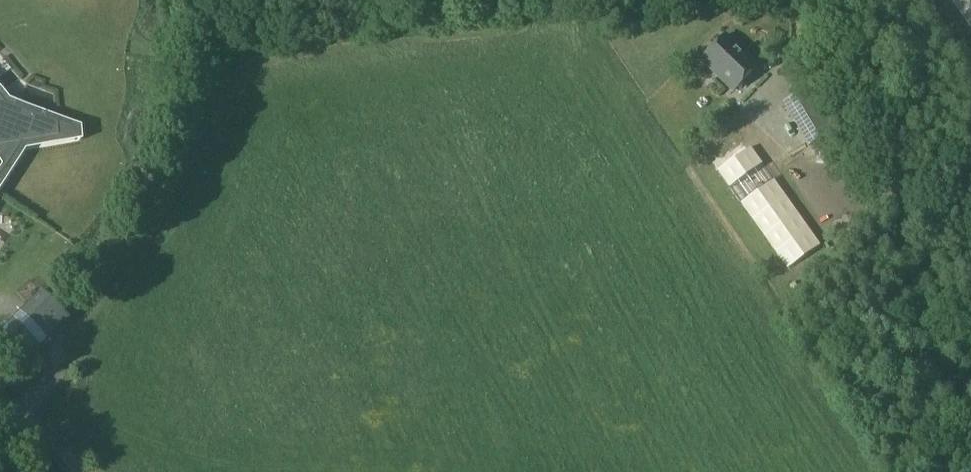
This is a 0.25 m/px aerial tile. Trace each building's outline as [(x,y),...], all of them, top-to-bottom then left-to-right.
[(734,92),(758,67),(726,36),(702,61),(734,92)] [(837,129),(811,86),(783,103),(809,146),(837,129)] [(27,149),(82,140),(82,126),(9,99),(0,88),(0,190),(27,149)] [(25,363),(70,319),(42,290),(0,331),(0,338),(25,363)]
